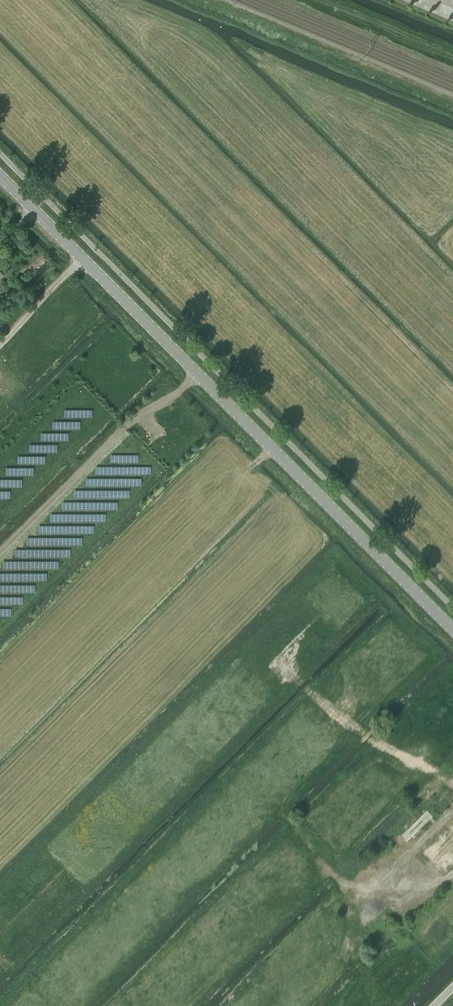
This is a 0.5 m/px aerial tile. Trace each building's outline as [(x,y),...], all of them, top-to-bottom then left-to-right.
[(340,913),(339,913),(333,906),(326,912),(333,919),(340,913)]
